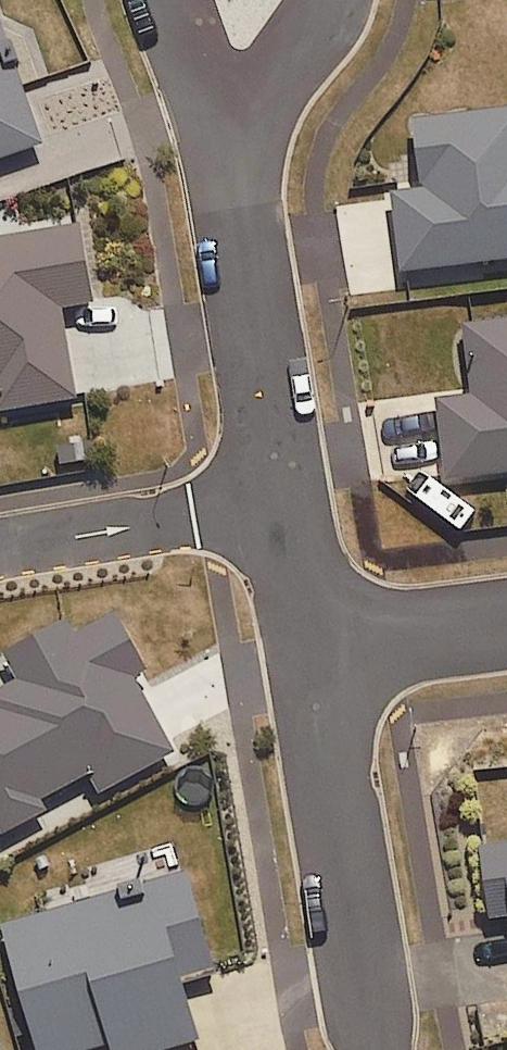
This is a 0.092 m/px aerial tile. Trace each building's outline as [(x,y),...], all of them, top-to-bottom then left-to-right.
[(42,150),(0,30),(0,165),(42,150)] [(416,122),(424,192),(395,196),(404,272),(506,260),(506,111),(416,122)] [(91,310),(78,233),(0,246),(0,416),(77,404),(62,315),(91,310)] [(464,330),(472,398),(439,402),(448,481),(506,474),(506,325),(464,330)] [(145,676),(112,618),(72,640),(65,628),(7,661),(25,694),(0,707),(0,825),(85,777),(99,801),(176,758),(134,683),(145,676)] [(482,851),(491,920),(506,918),(506,848),(482,851)] [(214,976),(185,876),(2,928),(37,1049),(97,1049),(111,1046),(112,1049),(171,1049),(198,1042),(182,985),(214,976)]
